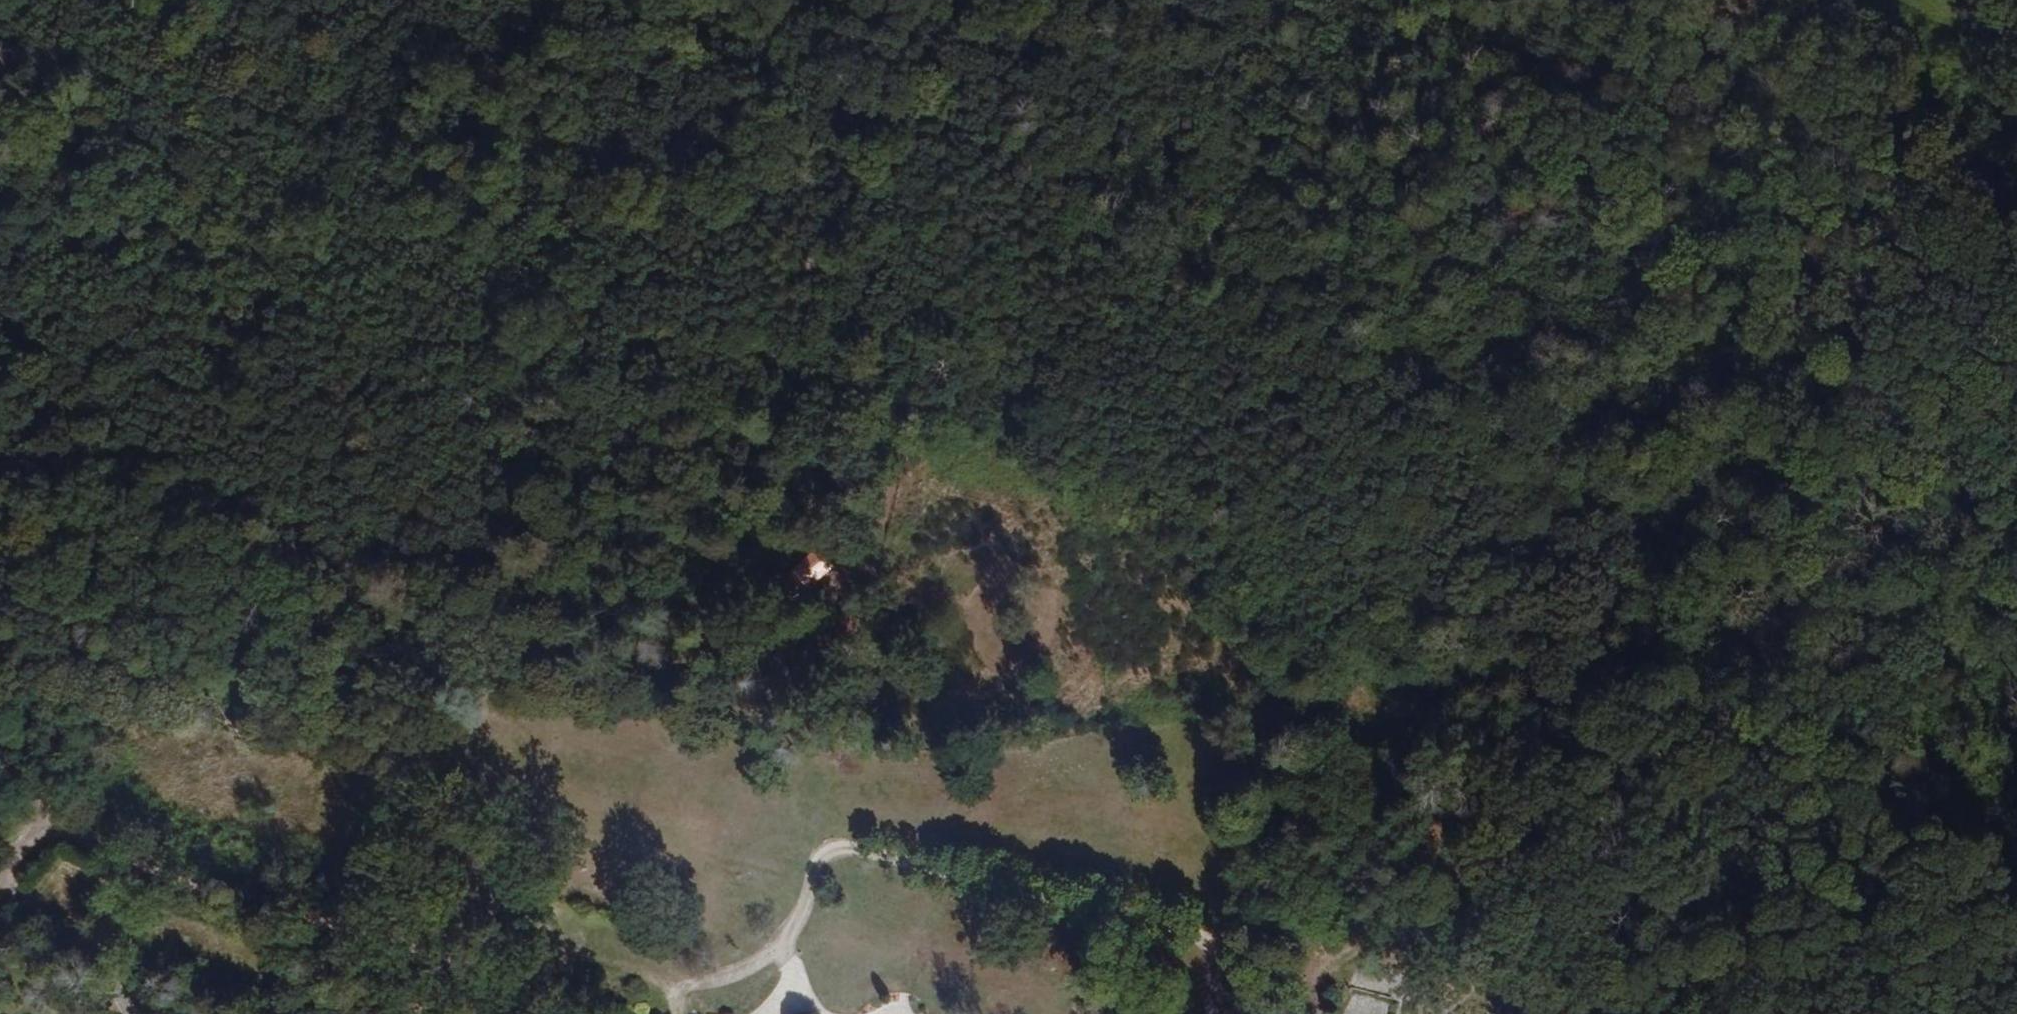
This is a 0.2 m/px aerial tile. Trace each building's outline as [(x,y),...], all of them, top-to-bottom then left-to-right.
[(790,574),(806,589),(824,569),(809,554),(790,574)]
